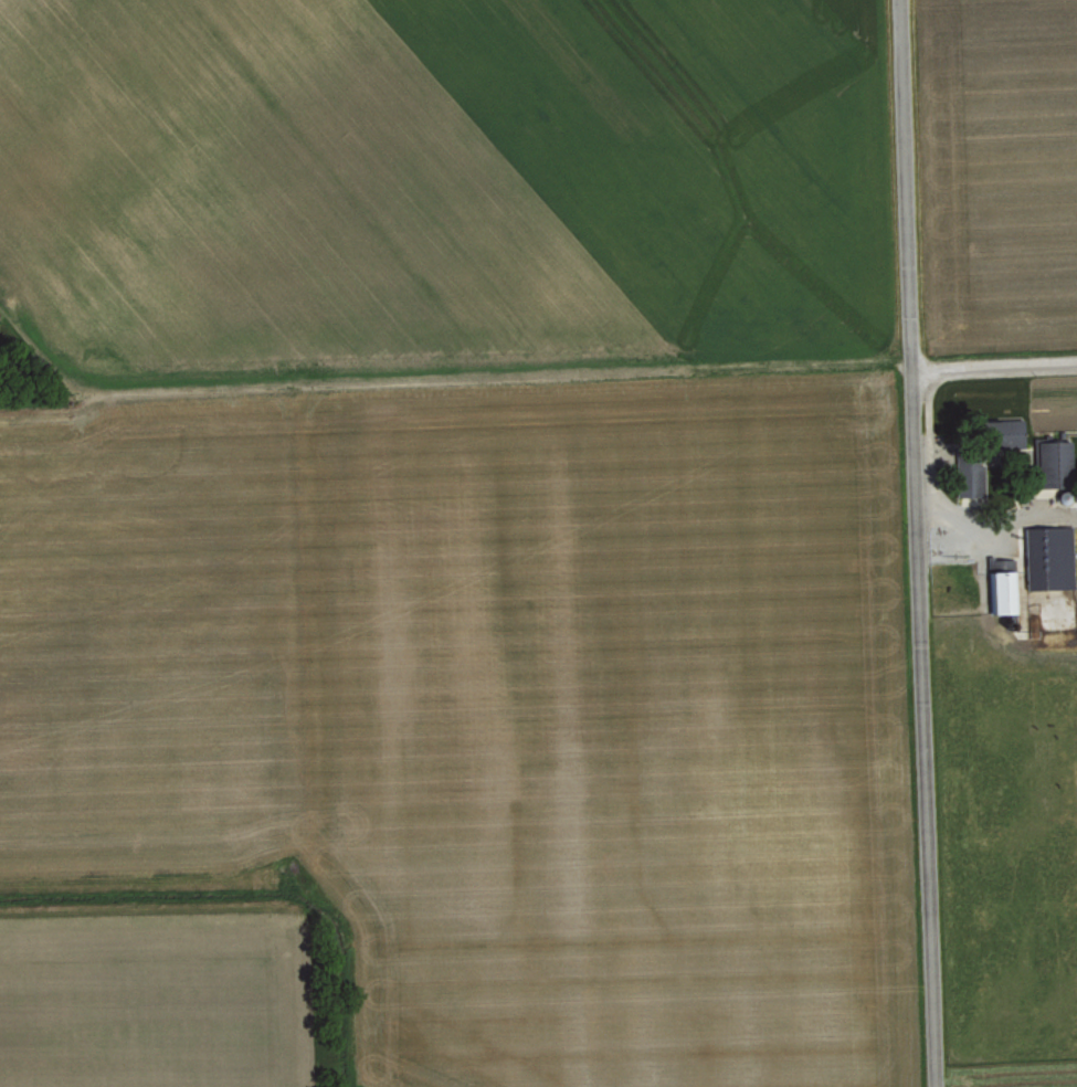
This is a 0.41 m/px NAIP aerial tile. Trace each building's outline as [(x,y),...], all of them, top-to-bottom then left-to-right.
[(1023,418),(981,419),(982,447),(1024,445),(1023,418)] [(1071,440),(1036,441),(1037,487),(1072,486),(1071,440)] [(985,461),(960,460),(959,496),(985,496),(985,461)] [(1073,526),(1025,527),(1027,589),(1074,588),(1073,526)] [(1014,613),(1013,570),(1002,571),(1001,559),(988,560),(989,614),(1014,613)]
